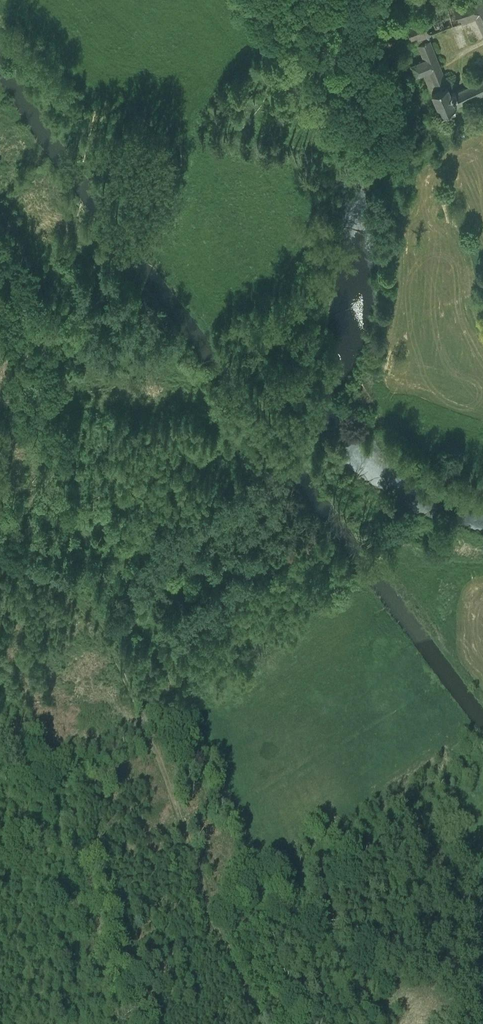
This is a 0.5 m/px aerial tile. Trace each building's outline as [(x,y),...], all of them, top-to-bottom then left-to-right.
[(475,16),(482,13),(482,1),(482,0),(460,0),(451,3),(459,22),(475,16)] [(430,33),(459,22),(451,3),(423,14),(430,33)] [(482,34),(482,13),(475,16),(482,34)] [(431,90),(446,85),(428,37),(418,42),(424,58),(410,64),(415,75),(422,72),(431,90)] [(469,86),(474,95),(482,91),(482,79),(469,86)] [(453,105),(449,92),(446,85),(431,90),(440,111),(453,105)] [(468,98),(474,95),(469,86),(464,88),(468,98)] [(449,92),(453,105),(468,98),(464,88),(455,93),(452,91),(449,92)]
